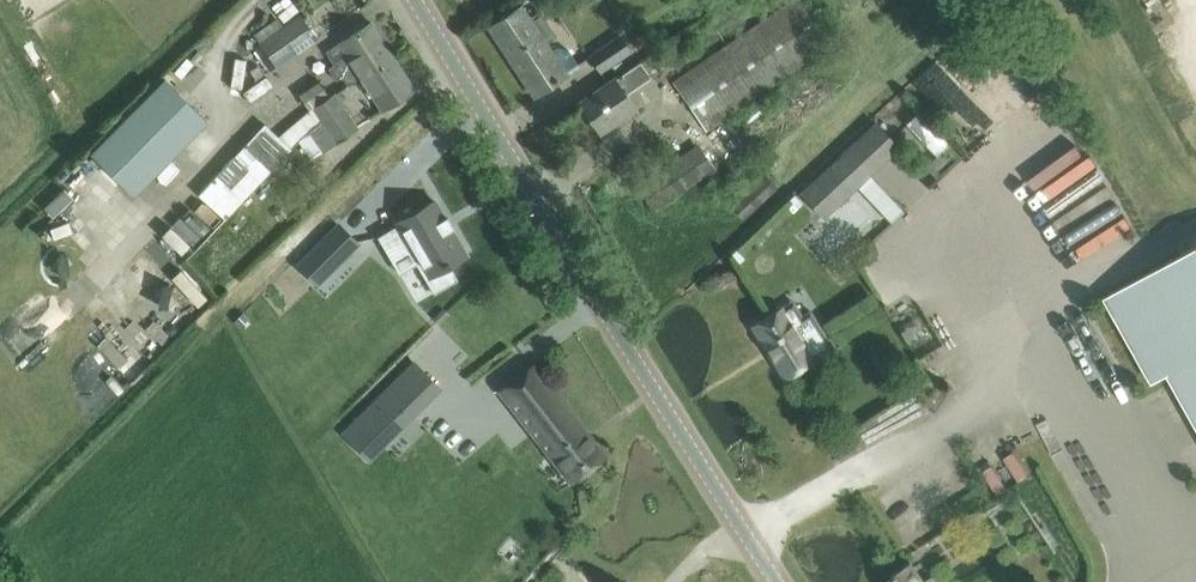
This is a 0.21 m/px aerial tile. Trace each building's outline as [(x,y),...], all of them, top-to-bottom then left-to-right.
[(708,123),(833,37),(807,0),(789,0),(677,78),(708,123)] [(558,46),(552,51),(522,5),(490,27),(535,95),(567,74),(566,72),(578,64),(569,49),(558,46)] [(278,17),(254,33),(262,45),(255,51),(269,72),(317,39),(299,14),(283,25),(278,17)] [(347,83),(359,76),(393,55),(371,22),(326,51),(334,64),(328,68),(336,80),(342,76),(347,83)] [(588,55),(600,73),(633,50),(621,32),(588,55)] [(393,55),(359,76),(381,110),(414,89),(393,55)] [(651,75),(641,60),(580,102),(601,131),(636,106),(626,93),(651,75)] [(90,152),(133,194),(207,119),(164,77),(90,152)] [(309,109),(315,104),(330,95),(320,80),(299,94),(309,109)] [(308,132),(320,152),(356,129),(333,93),(330,95),(315,104),(325,121),(308,132)] [(306,112),(276,138),(264,126),(199,194),(224,217),(288,149),(300,137),(307,132),(308,132),(325,121),(315,104),(309,109),(306,111),(306,112)] [(899,121),(939,165),(955,151),(914,107),(899,121)] [(799,191),(824,218),(901,147),(876,120),(799,191)] [(639,186),(655,209),(713,168),(697,145),(639,186)] [(1044,190),(1030,195),(1056,255),(1069,249),(1044,190)] [(393,217),(373,230),(385,250),(405,237),(431,279),(432,281),(428,284),(429,285),(453,271),(443,256),(460,246),(428,194),(392,216),(393,217)] [(336,223),(296,262),(314,281),(354,241),(336,223)] [(165,224),(156,233),(172,252),(182,243),(165,224)] [(1107,296),(1154,381),(1169,373),(1195,421),(1195,246),(1107,296)] [(151,356),(209,301),(174,265),(116,320),(151,356)] [(815,358),(825,351),(834,346),(812,309),(803,315),(792,322),(782,306),(752,325),(785,378),(815,359),(815,358)] [(415,362),(344,433),(368,457),(439,386),(415,362)] [(501,388),(573,481),(605,456),(533,364),(501,388)] [(1012,450),(976,468),(990,495),(1026,477),(1012,450)] [(912,565),(886,581),(923,581),(912,565)]
